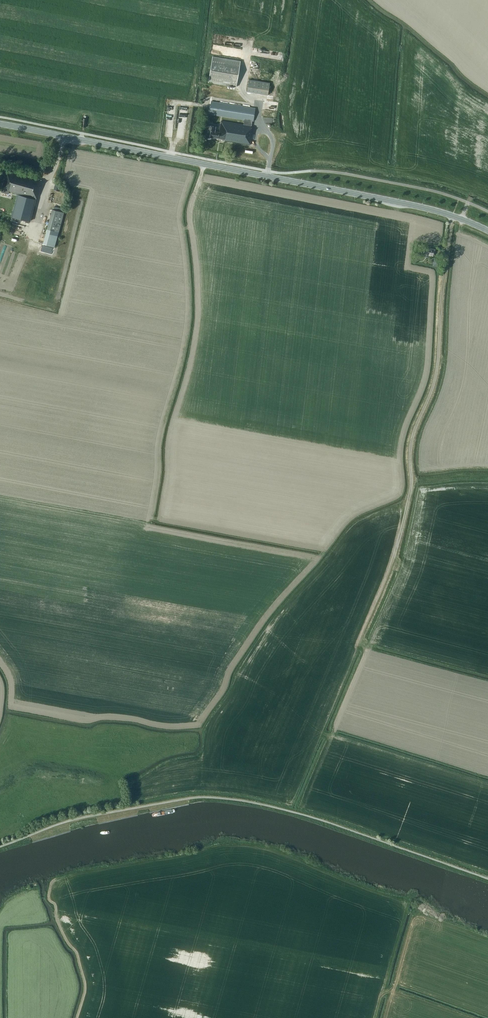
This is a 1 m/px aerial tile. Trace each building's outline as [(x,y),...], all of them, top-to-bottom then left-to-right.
[(212,56),(208,82),(235,87),(239,61),(212,56)] [(255,93),(256,88),(268,89),(269,83),(248,79),(246,92),(255,93)] [(221,122),(219,132),(214,131),(215,127),(208,126),(206,137),(207,137),(208,139),(210,139),(212,138),(212,137),(225,139),(225,141),(249,145),(252,127),(251,127),(252,121),(253,121),(255,108),(211,101),(209,114),(244,120),(243,125),(221,122)] [(13,172),(13,173),(7,171),(1,192),(8,194),(9,191),(18,194),(12,216),(30,221),(41,180),(13,172)] [(47,230),(58,233),(64,213),(52,210),(47,230)] [(429,249),(424,248),(423,253),(426,254),(426,257),(426,258),(429,258),(430,256),(431,256),(431,255),(433,255),(434,249),(429,248),(429,249)]
